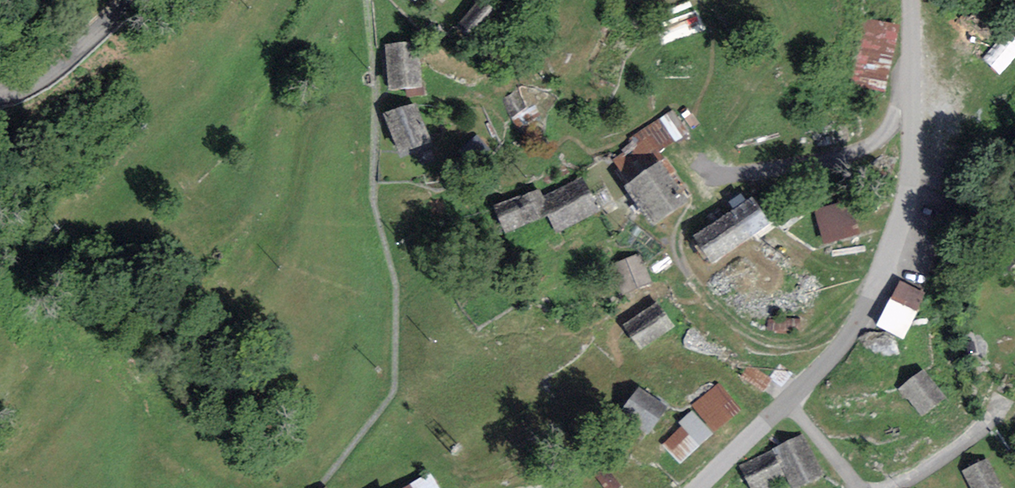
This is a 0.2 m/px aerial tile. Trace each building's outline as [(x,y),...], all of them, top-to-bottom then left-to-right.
[(484,0),(479,0),(459,24),(472,35),(494,8),(484,0)] [(900,25),(864,16),(849,80),(885,89),(900,25)] [(419,43),(387,45),(389,89),(422,87),(419,43)] [(504,98),(511,117),(537,102),(527,84),(504,98)] [(414,101),(384,113),(400,154),(431,142),(414,101)] [(664,157),(659,151),(689,133),(672,110),(629,138),(631,141),(621,149),(623,152),(612,160),(628,183),(660,160),(664,157)] [(624,186),(653,226),(689,201),(660,160),(628,183),(624,186)] [(597,211),(583,179),(545,196),(540,186),(494,207),(505,232),(547,213),(555,230),(597,211)] [(770,224),(751,197),(694,236),(712,263),(770,224)] [(850,202),(815,212),(824,243),(859,233),(850,202)] [(651,281),(640,253),(613,263),(624,292),(651,281)] [(927,295),(899,281),(876,325),(903,340),(927,295)] [(675,326),(659,301),(624,324),(641,350),(675,326)] [(800,319),(773,319),(773,333),(800,333),(800,319)] [(772,379),(751,365),(743,376),(765,390),(772,379)] [(946,397),(926,370),(900,388),(920,416),(946,397)] [(740,410),(719,382),(692,404),(713,431),(740,410)] [(665,406),(637,387),(619,413),(647,432),(665,406)] [(714,433),(694,410),(680,422),(684,426),(663,444),(681,463),(714,433)] [(772,449),(783,472),(791,487),(796,487),(823,474),(803,434),(772,449)] [(772,449),(739,465),(749,487),(783,472),(772,449)] [(989,459),(964,471),(972,487),(1003,487),(989,459)] [(611,469),(600,476),(608,487),(616,487),(621,484),(611,469)] [(404,487),(439,487),(429,471),(404,487)]
